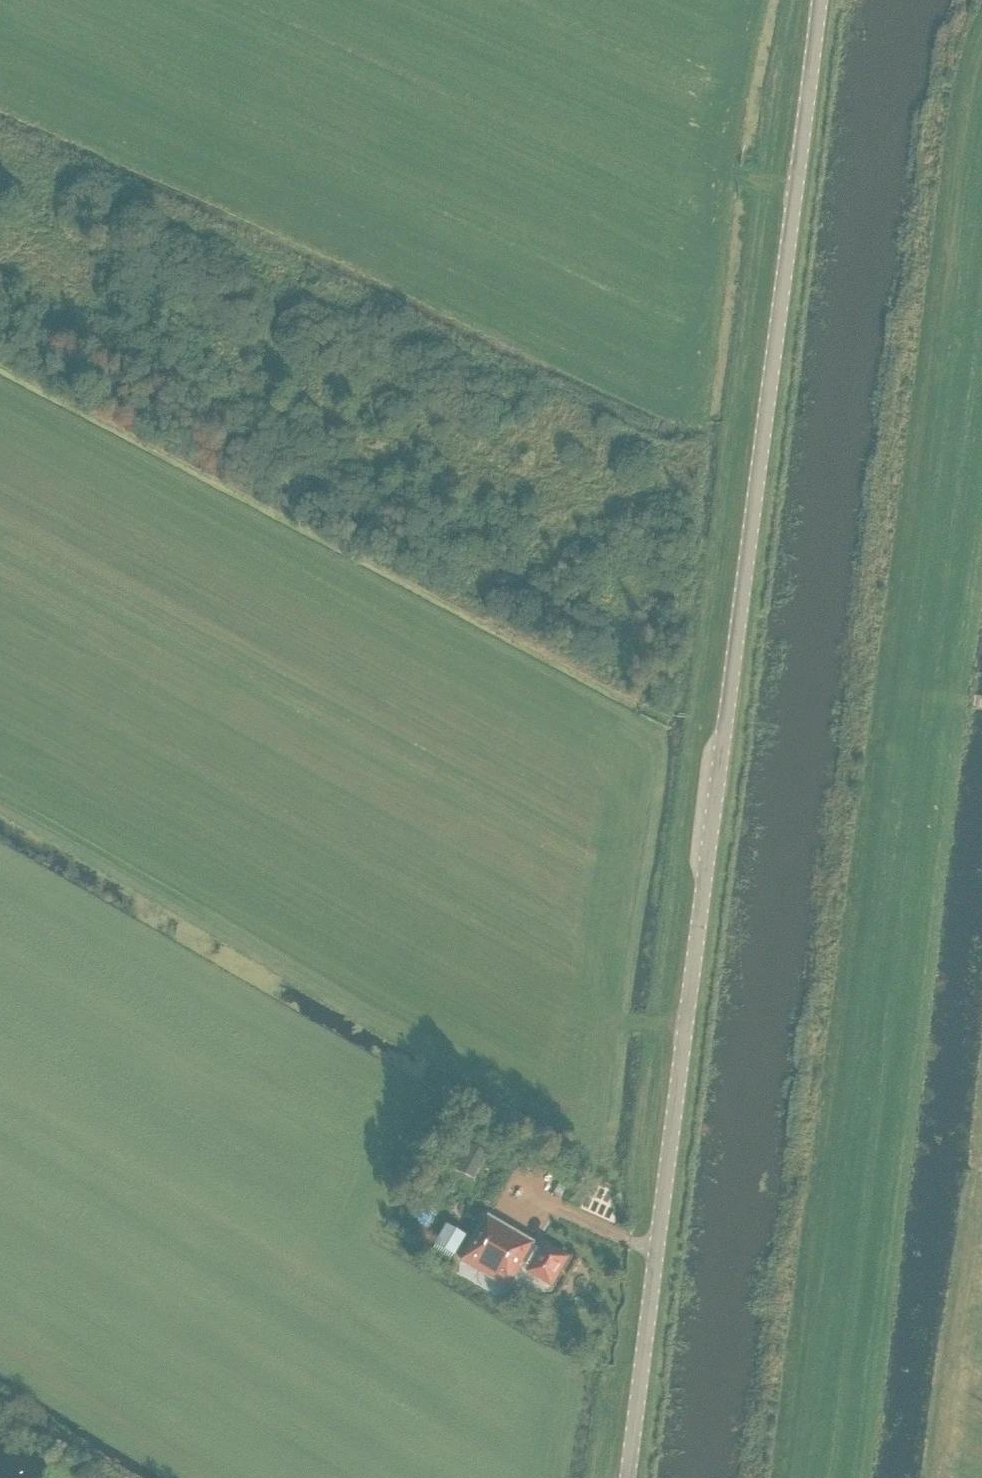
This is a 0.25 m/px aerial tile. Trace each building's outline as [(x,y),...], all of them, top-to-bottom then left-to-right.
[(519,1267),(528,1272),(551,1286),(567,1258),(544,1245),(542,1249),(533,1244),(534,1243),(489,1217),(481,1230),(479,1229),(461,1260),(507,1287),(519,1267)] [(466,1236),(447,1225),(435,1246),(454,1257),(466,1236)]
